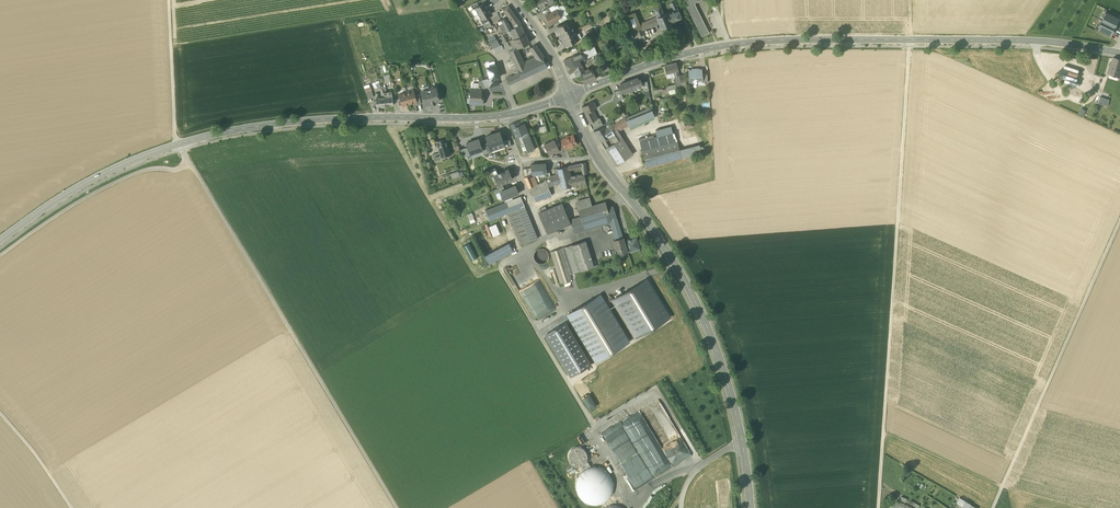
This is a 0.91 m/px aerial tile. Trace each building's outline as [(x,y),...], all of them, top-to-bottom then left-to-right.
[(540,8),(553,2),(552,0),(536,0),(540,8)] [(701,36),(709,33),(694,3),(700,0),(686,0),(689,5),(687,7),(701,36)] [(475,16),(476,15),(488,9),(485,3),(479,6),(475,8),(475,9),(473,10),(471,11),(475,16)] [(549,8),(551,12),(556,10),(559,9),(558,7),(557,4),(549,8)] [(671,23),(666,13),(664,14),(660,4),(653,7),(657,17),(659,23),(661,27),(671,23)] [(563,5),(558,7),(559,9),(556,10),(560,18),(565,15),(568,14),(563,5)] [(503,10),(515,27),(521,25),(519,21),(510,9),(508,6),(503,10)] [(681,19),(677,8),(673,10),(666,13),(671,23),(681,19)] [(488,9),(476,15),(479,21),(480,20),(481,19),(482,20),(486,17),(491,14),(488,9)] [(546,15),(550,23),(558,19),(560,18),(556,10),(551,12),(546,15)] [(635,31),(641,28),(639,24),(635,12),(626,16),(632,32),(635,31)] [(1119,19),(1107,13),(1099,29),(1111,35),(1114,28),(1113,27),(1114,25),(1115,26),(1119,19)] [(491,24),(489,21),(486,17),(482,20),(481,19),(480,20),(483,24),(484,28),(491,24)] [(642,23),(639,24),(641,28),(642,30),(645,29),(659,23),(657,17),(642,23)] [(507,31),(509,31),(511,29),(509,24),(508,24),(505,19),(502,21),(503,23),(506,29),(507,31)] [(556,29),(560,37),(574,30),(572,26),(571,27),(569,22),(570,22),(570,21),(562,25),(563,26),(561,28),(560,27),(556,29)] [(515,27),(511,29),(509,31),(508,32),(509,33),(510,33),(513,39),(525,34),(521,25),(515,27)] [(641,28),(635,31),(637,36),(643,34),(642,30),(641,28)] [(574,30),(560,37),(565,46),(569,44),(568,43),(571,42),(572,43),(579,40),(578,39),(577,40),(575,35),(576,35),(574,30)] [(525,34),(513,39),(517,48),(530,42),(525,34)] [(496,40),(490,43),(493,48),(500,45),(499,43),(498,40),(496,40)] [(504,50),(503,48),(501,44),(500,45),(493,48),(496,53),(504,50)] [(515,66),(518,72),(522,79),(547,67),(543,57),(544,56),(536,44),(530,48),(532,50),(530,50),(535,57),(537,59),(525,65),(524,62),(517,48),(514,49),(509,52),(513,60),(515,66)] [(582,52),(585,60),(598,54),(594,46),(582,52)] [(581,53),(571,58),(575,67),(578,75),(581,74),(585,72),(581,63),(581,64),(580,62),(585,60),(582,52),(581,52),(581,53)] [(535,57),(524,62),(525,65),(537,59),(535,57)] [(1119,77),(1119,59),(1114,57),(1112,63),(1111,62),(1107,73),(1119,77)] [(575,67),(571,58),(564,61),(572,79),(578,75),(575,67)] [(507,63),(509,69),(515,66),(513,60),(507,63)] [(674,72),(675,77),(679,76),(676,62),(664,65),(666,74),(674,72)] [(490,78),(490,80),(497,78),(499,77),(496,65),(487,67),(490,78)] [(581,74),(585,83),(596,79),(592,69),(585,72),(581,74)] [(690,83),(698,82),(698,81),(702,81),(701,74),(701,69),(698,69),(691,69),(691,70),(689,70),(690,83)] [(510,85),(522,79),(518,72),(506,78),(510,85)] [(675,84),(676,89),(682,87),(681,83),(679,76),(675,77),(675,80),(674,80),(675,84)] [(487,78),(489,87),(498,84),(497,78),(490,80),(490,78),(487,78)] [(637,78),(629,81),(632,89),(640,86),(640,84),(642,84),(640,79),(638,80),(637,78)] [(623,93),(632,89),(629,81),(620,84),(621,86),(619,87),(620,90),(620,91),(621,91),(622,90),(623,93)] [(421,91),(424,105),(431,103),(432,104),(435,103),(435,102),(439,101),(436,87),(421,91)] [(470,104),(482,104),(483,94),(481,94),(481,89),(478,89),(471,88),(470,93),(469,95),(469,97),(470,98),(470,104)] [(618,100),(623,99),(621,91),(620,91),(620,90),(614,92),(618,100)] [(413,91),(406,93),(409,104),(412,103),(411,103),(416,101),(414,95),(413,91)] [(384,93),(385,106),(393,105),(392,96),(387,96),(386,92),(384,93)] [(385,106),(384,93),(381,93),(381,97),(379,97),(379,93),(375,93),(376,100),(374,100),(375,104),(377,104),(377,107),(385,106)] [(409,104),(406,93),(399,94),(401,99),(402,105),(407,104),(409,104)] [(1098,103),(1107,106),(1109,100),(1100,97),(1098,103)] [(582,107),(585,114),(590,111),(593,110),(596,108),(593,101),(582,107)] [(646,114),(647,116),(652,114),(649,106),(644,108),(646,114)] [(611,135),(615,142),(622,137),(618,129),(628,123),(628,125),(647,116),(646,114),(644,108),(624,117),(606,128),(611,135)] [(593,118),(590,111),(585,114),(590,123),(594,121),(594,120),(592,118),(593,118)] [(628,125),(631,130),(654,120),(652,114),(647,116),(628,125)] [(597,118),(594,120),(594,121),(590,123),(593,130),(603,125),(599,117),(597,118)] [(519,125),(519,124),(520,123),(519,121),(511,124),(516,138),(517,137),(521,136),(521,135),(523,135),(523,134),(528,132),(524,123),(519,125)] [(545,126),(539,127),(541,134),(547,132),(545,126)] [(595,133),(600,141),(604,139),(607,137),(611,135),(606,128),(605,126),(594,131),(595,133)] [(488,143),(490,150),(491,150),(504,145),(503,142),(499,131),(485,136),(488,143)] [(531,141),(528,132),(523,134),(523,135),(521,135),(521,136),(517,137),(521,147),(525,146),(528,152),(535,149),(531,141)] [(562,141),(565,149),(566,149),(577,144),(573,135),(569,136),(568,136),(565,137),(565,138),(561,140),(562,141)] [(633,154),(622,137),(615,142),(609,146),(605,141),(604,139),(600,141),(616,165),(621,162),(633,154)] [(436,141),(439,150),(444,149),(446,154),(449,153),(451,153),(449,147),(448,147),(445,138),(436,141)] [(468,147),(470,154),(482,150),(481,146),(478,139),(466,143),(468,147)] [(504,145),(505,148),(511,146),(509,140),(503,142),(504,145)] [(544,145),(549,155),(559,151),(559,150),(557,147),(554,140),(544,145)] [(646,167),(682,158),(680,151),(677,140),(642,150),(646,167)] [(700,146),(680,151),(682,158),(702,153),(700,146)] [(432,154),(434,161),(442,159),(441,157),(441,156),(439,152),(432,154)] [(570,166),(557,169),(558,175),(560,182),(561,185),(561,188),(571,186),(569,177),(567,170),(571,169),(576,168),(581,167),(582,174),(583,174),(585,183),(588,182),(586,173),(586,169),(585,162),(575,164),(570,166)] [(531,174),(533,174),(545,173),(547,173),(546,163),(530,165),(531,168),(531,174)] [(489,170),(491,176),(494,175),(497,173),(495,168),(489,170)] [(524,177),(529,175),(531,174),(531,168),(523,169),(524,177)] [(498,185),(502,183),(512,179),(508,169),(497,173),(494,175),(498,185)] [(463,175),(462,171),(459,172),(458,170),(450,173),(452,179),(463,175)] [(552,178),(543,182),(546,188),(549,187),(560,182),(558,175),(556,176),(555,174),(551,176),(552,178)] [(569,177),(571,186),(585,183),(583,174),(582,174),(569,177)] [(529,188),(537,184),(533,176),(530,177),(530,178),(529,175),(524,177),(529,188)] [(543,182),(537,184),(529,188),(535,202),(552,195),(549,187),(546,188),(543,182)] [(519,193),(515,185),(507,188),(507,189),(505,190),(500,192),(502,197),(503,200),(505,199),(513,196),(519,193)] [(489,220),(508,213),(525,206),(520,196),(514,199),(506,202),(485,210),(489,220)] [(575,201),(578,210),(592,206),(589,197),(575,201)] [(574,234),(610,223),(618,220),(613,206),(607,208),(605,202),(592,206),(578,210),(580,217),(570,220),(574,234)] [(539,212),(548,233),(570,224),(562,203),(539,212)] [(521,245),(529,242),(525,231),(523,225),(531,221),(525,206),(508,213),(521,245)] [(467,214),(470,223),(475,222),(472,213),(467,214)] [(623,238),(618,220),(610,223),(612,229),(614,229),(617,239),(623,238)] [(523,225),(525,231),(534,228),(531,221),(523,225)] [(496,224),(489,227),(493,236),(500,233),(496,224)] [(534,228),(525,231),(529,242),(538,238),(534,228)] [(614,240),(618,254),(623,253),(627,251),(626,246),(625,246),(624,242),(623,238),(617,239),(615,240),(614,240)] [(628,241),(624,242),(625,246),(626,246),(627,251),(627,252),(639,248),(636,239),(632,240),(632,239),(628,240),(628,241)] [(596,261),(592,262),(586,241),(564,248),(572,274),(587,270),(594,268),(597,267),(596,261)] [(489,264),(513,251),(508,242),(484,255),(489,264)] [(533,257),(534,260),(536,262),(538,263),(541,264),(544,263),(546,262),(548,260),(549,257),(549,254),(547,252),(545,250),(542,249),(540,248),(537,249),(535,251),(533,254),(533,257)] [(549,252),(559,283),(570,280),(569,275),(561,249),(549,252)] [(613,299),(636,337),(670,317),(647,279),(613,299)] [(567,314),(595,362),(629,341),(600,294),(567,314)] [(564,323),(546,334),(571,376),(590,365),(564,323)] [(663,449),(670,446),(662,444),(665,436),(661,437),(662,433),(661,432),(660,436),(658,428),(663,427),(667,415),(660,401),(642,410),(641,409),(640,407),(617,411),(619,424),(603,432),(617,461),(621,452),(622,452),(621,445),(623,445),(624,451),(636,448),(637,450),(643,447),(643,445),(645,438),(648,443),(658,439),(663,449)] [(671,450),(684,444),(679,432),(670,436),(672,442),(668,444),(671,450)] [(568,458),(569,461),(572,464),(575,466),(579,466),(583,464),(585,461),(587,458),(587,454),(585,451),(583,448),(579,447),(576,447),(572,448),(569,451),(568,454),(568,458)] [(586,462),(580,466),(582,470),(589,467),(586,462)] [(576,484),(577,491),(581,498),(587,502),(594,504),(601,502),(607,499),(611,493),(613,486),(612,478),(608,472),(602,468),(599,467),(595,466),(588,468),(582,471),(577,477),(576,484)] [(963,506),(966,500),(960,497),(957,502),(963,506)] [(920,505),(911,499),(909,502),(918,507),(920,505)]
